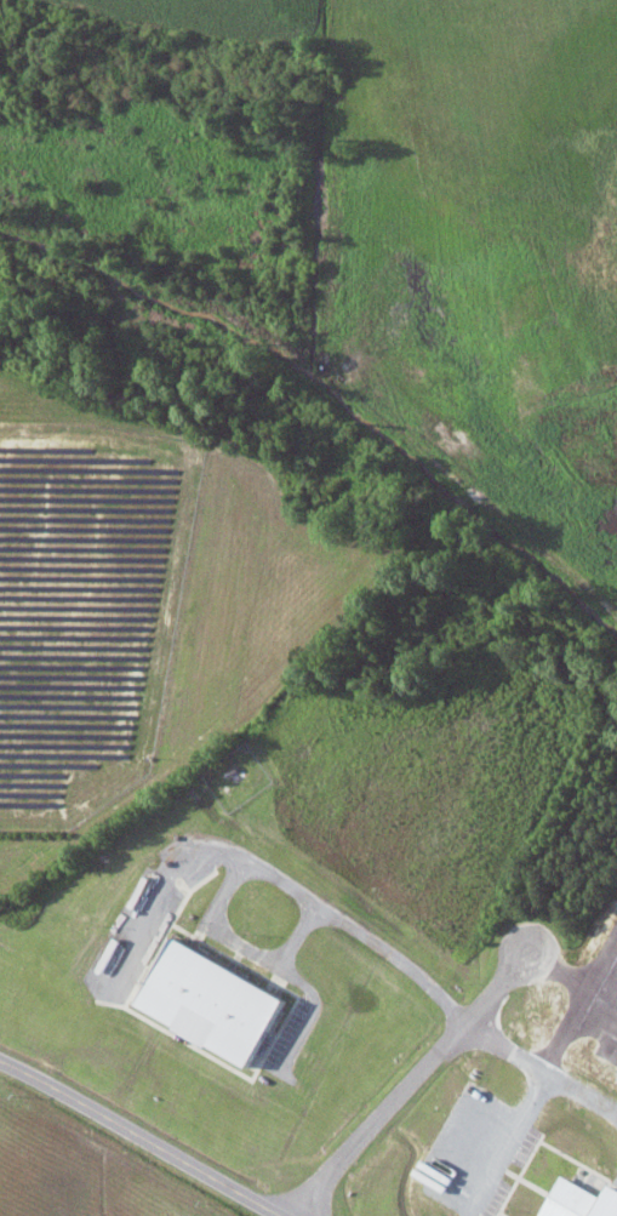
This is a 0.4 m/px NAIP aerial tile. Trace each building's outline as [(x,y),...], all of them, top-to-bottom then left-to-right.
[(289,998),(174,937),(138,1006),(253,1067),(289,998)] [(613,1185),(608,1197),(563,1176),(544,1215),(616,1215),(616,1187),(613,1185)]
